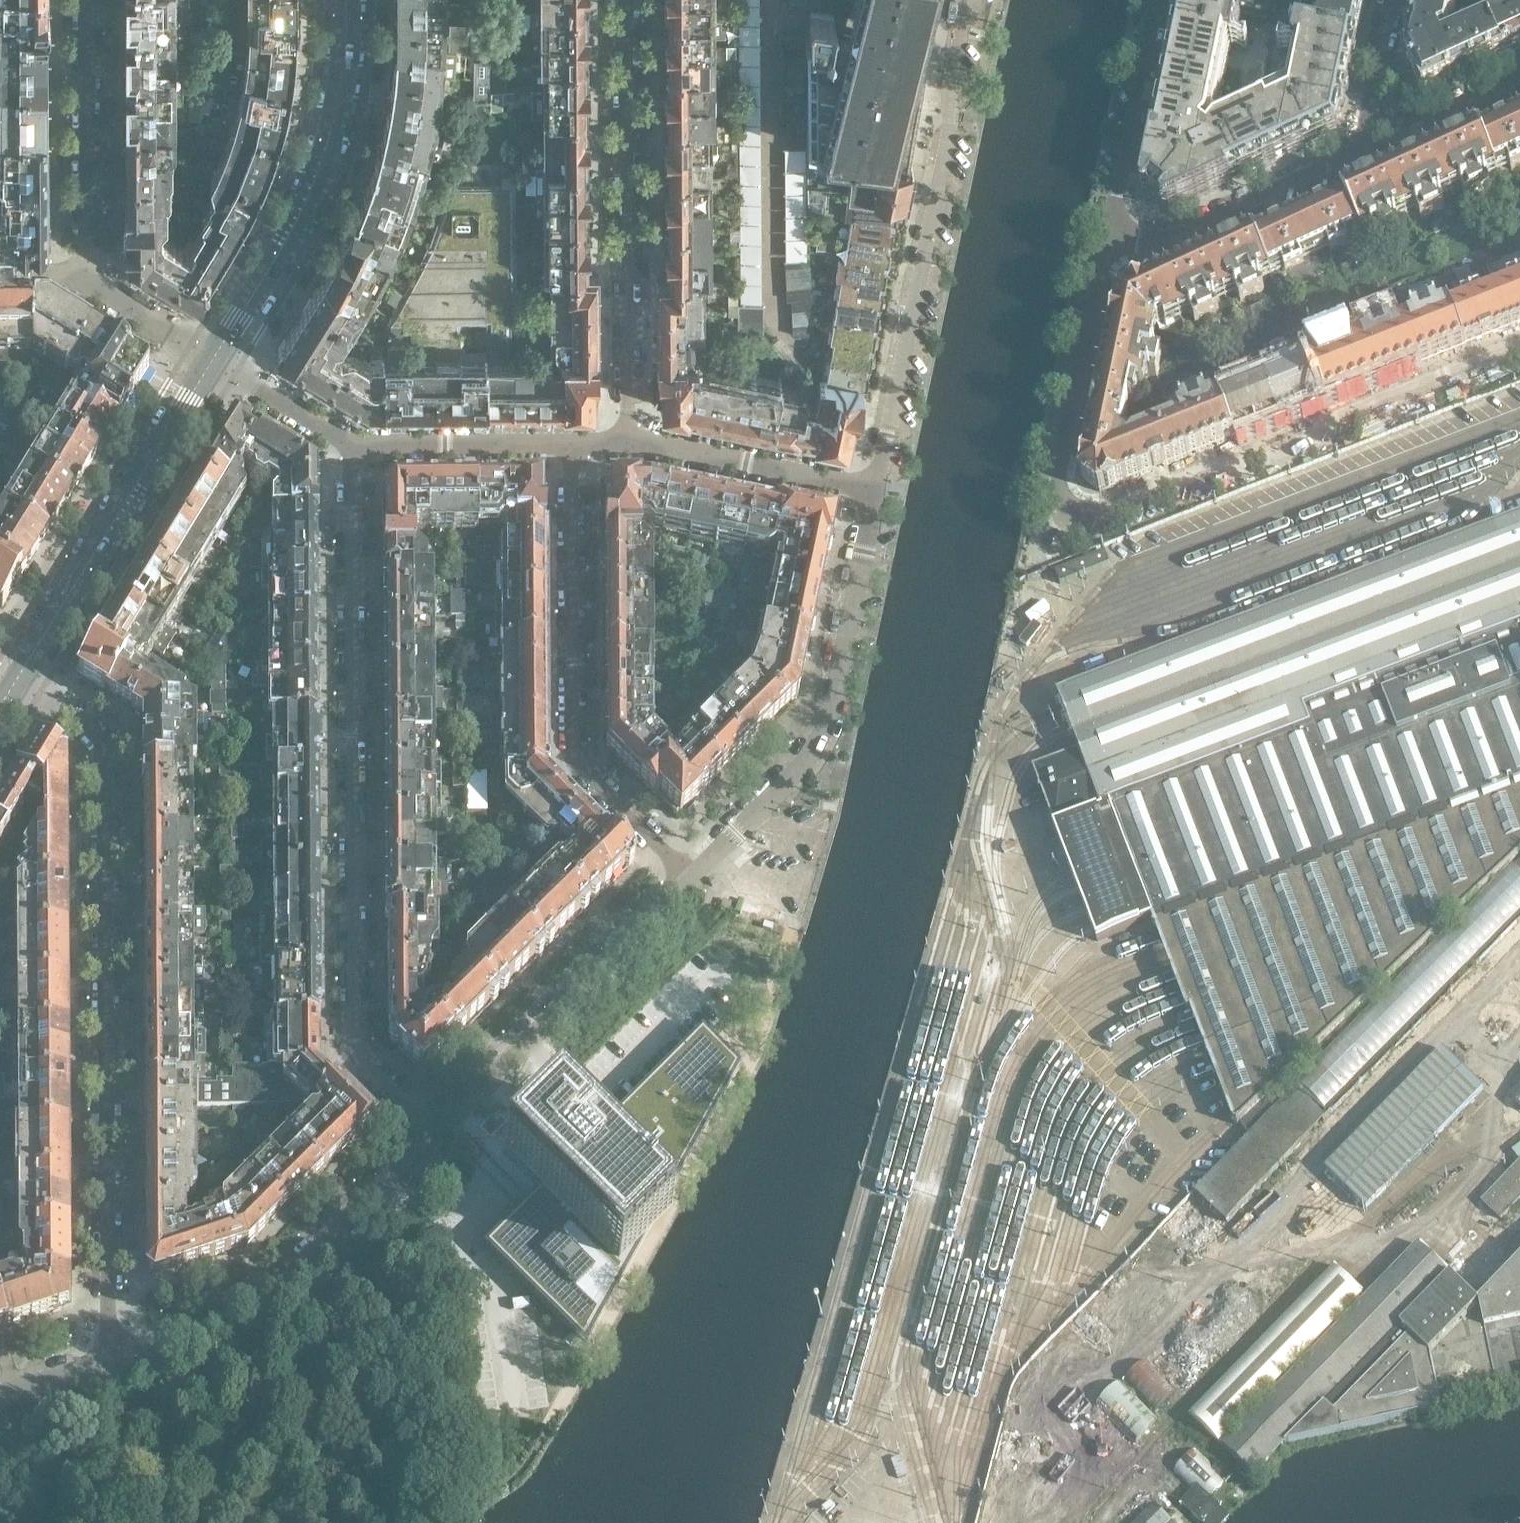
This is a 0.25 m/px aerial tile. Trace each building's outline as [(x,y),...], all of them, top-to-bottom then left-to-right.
[(46,0),(1,0),(1,13),(46,13),(46,0)] [(440,0),(396,0),(396,19),(441,22),(440,0)] [(502,0),(491,0),(491,9),(502,9),(502,0)] [(588,0),(543,0),(543,9),(588,9),(588,0)] [(709,2),(714,2),(714,0),(664,0),(664,17),(709,17),(709,2)] [(931,0),(861,0),(851,40),(830,34),(836,7),(813,1),(810,30),(806,29),(807,143),(905,155),(922,57),(917,56),(931,0)] [(1229,0),(1181,0),(1180,3),(1235,15),(1271,22),(1275,3),(1260,0),(1251,0),(1250,4),(1229,0)] [(1362,0),(1276,0),(1275,3),(1271,22),(1294,27),(1357,41),(1365,1),(1362,0)] [(1455,0),(1418,0),(1415,15),(1446,22),(1447,17),(1451,15),(1455,0)] [(1500,0),(1489,0),(1488,2),(1493,14),(1497,16),(1487,21),(1502,55),(1519,47),(1519,45),(1500,0)] [(1513,9),(1514,5),(1512,0),(1500,0),(1519,45),(1519,5),(1513,9)] [(1338,131),(1357,41),(1298,28),(1294,49),(1296,49),(1287,90),(1222,120),(1218,111),(1232,43),(1233,44),(1239,16),(1180,3),(1156,122),(1145,175),(1143,187),(1171,209),(1338,131)] [(171,29),(171,9),(171,4),(126,5),(126,29),(171,29)] [(296,19),(296,9),(296,4),(253,4),(253,18),(253,27),(296,29),(296,19)] [(221,17),(222,5),(212,5),(211,17),(221,17)] [(799,20),(799,6),(774,6),(774,20),(796,20),(799,20)] [(502,34),(502,9),(491,9),(490,34),(502,34)] [(588,61),(588,9),(543,9),(543,23),(539,23),(539,46),(543,46),(543,61),(547,61),(588,61)] [(46,34),(46,13),(1,13),(2,34),(46,34)] [(1444,33),(1446,22),(1415,15),(1409,43),(1427,46),(1433,37),(1437,36),(1444,33)] [(709,32),(709,17),(664,17),(664,44),(714,44),(714,32),(709,32)] [(489,155),(490,60),(490,50),(486,50),(486,22),(441,22),(396,19),(396,33),(396,43),(439,46),(463,48),(463,55),(474,56),(472,78),(472,79),(471,92),(469,107),(464,133),(464,134),(459,154),(489,155)] [(796,32),(796,20),(774,20),(774,32),(796,32)] [(1502,55),(1487,21),(1468,29),(1484,64),(1502,55)] [(295,43),(296,29),(253,27),(252,39),(252,44),(251,52),(294,56),(295,43)] [(171,53),(171,29),(126,29),(127,53),(171,53)] [(1484,64),(1468,29),(1456,35),(1455,40),(1448,43),(1463,74),(1484,64)] [(796,45),(796,32),(774,32),(774,45),(796,45)] [(46,62),(46,34),(2,34),(2,62),(46,62)] [(502,60),(502,34),(490,34),(490,50),(490,60),(502,60)] [(217,49),(218,36),(209,35),(208,47),(217,49)] [(1463,74),(1448,43),(1442,46),(1437,36),(1433,37),(1427,46),(1443,83),(1463,74)] [(437,74),(439,46),(396,43),(395,53),(394,63),(393,68),(437,74)] [(1443,83),(1427,46),(1409,43),(1407,55),(1423,92),(1443,83)] [(709,70),(709,56),(714,56),(714,44),(664,44),(664,70),(709,70)] [(796,57),(796,45),(774,45),(774,58),(796,57)] [(217,69),(219,49),(217,49),(208,47),(206,67),(217,69)] [(292,69),(293,61),(294,56),(251,52),(249,65),(248,74),(290,82),(292,69)] [(171,77),(171,53),(127,53),(127,77),(171,77)] [(472,79),(472,78),(474,56),(463,55),(460,77),(472,79)] [(796,71),(796,57),(774,58),(774,71),(796,71)] [(755,71),(755,58),(737,70),(737,84),(755,71)] [(588,87),(588,61),(547,61),(547,87),(588,87)] [(47,84),(46,62),(2,62),(2,84),(47,84)] [(215,91),(217,69),(206,67),(204,89),(215,91)] [(434,101),(437,74),(393,68),(392,78),(390,91),(434,101)] [(709,84),(709,70),(664,70),(665,96),(714,95),(714,84),(709,84)] [(737,96),(755,83),(755,71),(737,84),(737,95),(737,96)] [(796,83),(796,71),(774,71),(774,83),(796,83)] [(287,99),(289,86),(290,82),(248,74),(246,83),(246,86),(244,94),(243,98),(285,108),(287,99)] [(171,102),(171,77),(127,77),(127,103),(171,102)] [(471,92),(472,79),(460,77),(456,105),(469,107),(471,92)] [(755,97),(755,83),(737,96),(737,106),(737,108),(755,97)] [(796,96),(796,83),(774,83),(774,96),(796,96)] [(47,111),(47,84),(2,84),(2,111),(47,111)] [(588,113),(588,87),(547,87),(547,113),(588,113)] [(509,115),(510,88),(491,88),(491,115),(509,115)] [(428,126),(434,101),(390,91),(389,99),(387,107),(386,116),(428,126)] [(709,123),(709,108),(714,107),(714,95),(665,96),(665,123),(706,123),(709,123)] [(796,109),(796,96),(774,96),(774,109),(796,109)] [(755,109),(755,97),(737,108),(737,120),(755,109)] [(282,121),(284,112),(285,108),(243,98),(242,102),(240,111),(237,119),(278,134),(279,130),(282,121)] [(171,127),(171,102),(127,103),(127,127),(171,127)] [(737,132),(756,119),(755,109),(737,120),(737,132)] [(797,122),(796,109),(774,109),(774,122),(797,122)] [(47,135),(47,111),(2,111),(2,135),(47,135)] [(589,139),(588,113),(547,113),(547,139),(589,139)] [(1479,133),(1495,169),(1508,163),(1512,170),(1519,167),(1519,114),(1479,133)] [(423,150),(428,126),(386,116),(383,127),(380,139),(423,150)] [(274,147),(278,134),(237,119),(235,127),(230,141),(269,158),(274,147)] [(706,149),(706,123),(665,123),(665,149),(706,149)] [(171,149),(171,127),(127,127),(127,152),(169,152),(171,149)] [(458,159),(459,154),(464,134),(451,131),(445,156),(458,159)] [(1495,169),(1479,133),(1479,132),(1433,153),(1450,189),(1461,184),(1467,197),(1490,187),(1484,174),(1495,169)] [(47,158),(47,135),(2,135),(2,136),(1,136),(1,158),(47,158)] [(415,176),(423,151),(423,150),(380,139),(378,148),(374,162),(415,176)] [(589,165),(589,139),(547,139),(547,165),(589,165)] [(266,167),(269,158),(230,141),(226,152),(221,164),(259,184),(261,180),(264,171),(266,167)] [(907,173),(910,156),(905,155),(807,143),(807,160),(907,173)] [(707,175),(706,149),(665,149),(665,175),(707,175)] [(168,176),(168,154),(169,152),(127,152),(127,179),(144,179),(144,176),(168,176)] [(1450,189),(1433,153),(1388,174),(1404,210),(1416,205),(1422,218),(1445,208),(1439,194),(1450,189)] [(47,184),(47,158),(1,158),(1,182),(4,184),(47,184)] [(903,191),(907,173),(807,160),(808,179),(899,191),(903,191)] [(437,184),(415,176),(374,162),(372,167),(369,176),(366,186),(406,201),(435,213),(443,192),(435,190),(437,184)] [(257,188),(259,184),(221,164),(216,175),(210,186),(248,206),(253,197),(257,188)] [(589,193),(589,165),(547,165),(547,193),(589,193)] [(1404,210),(1388,174),(1342,195),(1343,196),(1359,231),(1370,226),(1376,239),(1399,229),(1393,215),(1404,210)] [(707,201),(707,175),(665,175),(665,201),(707,201)] [(165,199),(165,178),(168,178),(168,176),(144,176),(144,179),(127,179),(127,206),(162,206),(162,199),(165,199)] [(895,216),(899,191),(808,179),(809,207),(850,212),(895,216)] [(47,211),(47,184),(4,184),(5,210),(5,211),(16,211),(47,211)] [(243,216),(248,206),(210,186),(210,187),(212,191),(213,193),(204,209),(207,211),(201,220),(202,221),(203,220),(215,228),(219,223),(233,232),(243,216)] [(397,227),(406,201),(366,186),(363,195),(358,208),(397,227)] [(515,300),(515,254),(515,187),(450,188),(441,215),(428,246),(404,294),(383,309),(383,321),(412,321),(412,327),(460,326),(460,320),(487,320),(487,323),(513,322),(515,300)] [(589,219),(589,193),(547,193),(547,219),(589,219)] [(1359,231),(1343,196),(1298,217),(1301,223),(1314,252),(1325,246),(1329,255),(1349,245),(1346,237),(1359,231)] [(1492,209),(1487,199),(1483,201),(1487,211),(1492,209)] [(707,227),(707,201),(665,201),(665,227),(707,227)] [(1487,211),(1483,201),(1478,203),(1482,213),(1487,211)] [(162,224),(162,206),(127,206),(127,234),(149,234),(149,230),(159,230),(159,226),(162,224)] [(807,217),(806,207),(783,208),(783,218),(807,217)] [(386,252),(397,228),(397,227),(358,208),(352,220),(348,230),(386,252)] [(16,211),(5,211),(5,210),(0,210),(0,245),(17,245),(16,211)] [(47,245),(47,211),(16,211),(17,245),(47,245)] [(891,236),(895,216),(850,212),(847,231),(891,236)] [(807,230),(807,217),(783,218),(783,230),(807,230)] [(1314,252),(1301,223),(1298,217),(1254,237),(1253,236),(1252,237),(1269,272),(1282,266),(1286,274),(1303,266),(1300,258),(1314,252)] [(589,245),(589,219),(547,219),(547,246),(589,245)] [(210,269),(233,232),(219,223),(215,228),(203,220),(202,221),(201,220),(199,223),(204,226),(193,244),(201,248),(194,260),(210,269)] [(1447,230),(1442,220),(1438,222),(1442,232),(1447,230)] [(1442,232),(1438,222),(1433,224),(1438,234),(1442,232)] [(707,253),(707,227),(665,227),(665,253),(707,253)] [(888,259),(891,236),(847,231),(818,228),(816,249),(844,253),(888,259)] [(149,273),(164,250),(166,251),(170,245),(162,240),(159,233),(159,230),(149,230),(149,234),(127,234),(127,255),(130,261),(149,273)] [(374,275),(386,253),(386,252),(348,230),(346,235),(341,244),(337,252),(374,275)] [(808,243),(807,230),(783,230),(784,244),(808,243)] [(1269,272),(1252,237),(1206,258),(1223,294),(1234,289),(1239,301),(1262,290),(1256,278),(1269,272)] [(1401,251),(1396,241),(1392,243),(1397,253),(1401,251)] [(808,255),(808,243),(784,244),(784,255),(808,255)] [(1397,253),(1392,243),(1387,245),(1392,255),(1397,253)] [(192,299),(210,269),(194,260),(201,248),(193,244),(187,254),(170,245),(166,251),(164,250),(149,273),(192,299)] [(589,272),(589,245),(547,246),(547,272),(555,272),(589,272)] [(1515,259),(1511,249),(1506,251),(1510,261),(1515,259)] [(1510,261),(1506,251),(1501,253),(1506,263),(1510,261)] [(374,275),(337,252),(330,265),(325,274),(363,297),(374,275)] [(707,278),(707,253),(665,253),(665,279),(698,278),(707,278)] [(884,278),(888,259),(844,253),(841,272),(884,278)] [(808,266),(808,255),(784,255),(784,267),(808,266)] [(1223,294),(1206,258),(1160,279),(1177,315),(1188,311),(1194,323),(1217,312),(1212,299),(1223,294)] [(1355,272),(1350,262),(1346,264),(1350,274),(1355,272)] [(756,276),(756,263),(737,263),(737,276),(756,276)] [(1350,274),(1346,264),(1341,266),(1346,276),(1350,274)] [(809,278),(808,266),(784,267),(785,279),(809,278)] [(880,301),(884,278),(841,272),(811,267),(812,289),(838,292),(837,295),(880,301)] [(1469,278),(1465,267),(1460,269),(1465,279),(1469,278)] [(1465,279),(1460,269),(1456,271),(1460,281),(1465,279)] [(597,272),(589,272),(555,272),(555,299),(597,299),(597,272)] [(363,297),(325,274),(312,295),(351,318),(363,297)] [(1506,281),(1509,288),(1498,293),(1513,329),(1519,326),(1519,275),(1506,281)] [(756,287),(756,276),(737,276),(737,287),(756,287)] [(699,303),(698,278),(665,279),(657,279),(657,303),(699,303)] [(809,291),(809,278),(785,279),(785,292),(790,292),(809,291)] [(1307,294),(1299,278),(1294,281),(1302,296),(1307,294)] [(1177,315),(1160,279),(1119,298),(1112,331),(1147,338),(1149,326),(1155,324),(1156,325),(1177,315)] [(1422,296),(1418,286),(1414,288),(1418,298),(1422,296)] [(756,301),(756,287),(737,287),(737,300),(756,301)] [(1418,298),(1414,288),(1409,290),(1413,300),(1418,298)] [(810,302),(809,291),(790,292),(790,303),(810,302)] [(1513,329),(1498,293),(1484,298),(1481,291),(1460,300),(1463,306),(1451,311),(1458,328),(1466,347),(1513,329)] [(351,318),(312,295),(299,316),(327,334),(338,340),(351,318)] [(877,319),(880,301),(837,295),(835,312),(877,319)] [(597,326),(597,299),(555,299),(556,326),(597,326)] [(760,301),(756,301),(737,300),(737,313),(760,313),(760,301)] [(810,313),(810,302),(790,303),(790,314),(810,313)] [(1466,348),(1466,347),(1458,328),(1451,311),(1440,316),(1434,302),(1410,312),(1415,326),(1405,330),(1419,367),(1466,348)] [(699,330),(699,303),(657,303),(657,330),(699,330)] [(1267,312),(1262,303),(1257,305),(1261,315),(1267,312)] [(8,304),(0,304),(0,350),(8,350),(8,304)] [(32,351),(32,304),(8,304),(8,350),(32,351)] [(46,359),(70,318),(47,304),(32,304),(32,351),(46,359)] [(1377,314),(1373,304),(1369,306),(1373,316),(1377,314)] [(1261,315),(1257,305),(1252,307),(1257,317),(1261,315)] [(1373,316),(1369,306),(1364,308),(1368,318),(1373,316)] [(873,341),(877,319),(835,312),(833,325),(831,335),(873,341)] [(760,325),(760,313),(737,313),(737,325),(760,325)] [(811,324),(810,313),(790,314),(791,325),(811,324)] [(319,347),(327,334),(299,316),(277,351),(296,363),(309,342),(319,347)] [(67,372),(92,332),(70,318),(46,359),(67,372)] [(487,332),(487,323),(487,320),(460,320),(460,326),(460,332),(487,332)] [(412,330),(412,327),(412,321),(383,321),(383,330),(412,330)] [(1331,335),(1326,323),(1322,324),(1327,337),(1331,335)] [(1419,367),(1405,330),(1393,335),(1388,323),(1365,332),(1370,344),(1358,348),(1373,385),(1419,367)] [(1224,333),(1220,324),(1214,326),(1218,336),(1224,333)] [(1327,337),(1322,324),(1318,326),(1323,338),(1327,337)] [(460,361),(460,332),(460,326),(412,327),(412,330),(412,361),(412,404),(460,404),(460,361)] [(597,357),(597,326),(556,326),(556,350),(564,357),(597,357)] [(1218,336),(1214,326),(1208,329),(1213,338),(1218,336)] [(699,352),(699,330),(657,330),(657,357),(694,357),(699,352)] [(1157,378),(1162,353),(1149,350),(1151,338),(1147,338),(1112,331),(1102,379),(1133,386),(1140,387),(1143,375),(1157,378)] [(91,381),(100,367),(113,345),(92,332),(67,372),(79,379),(85,378),(91,381)] [(327,382),(343,356),(333,349),(338,340),(327,334),(319,347),(309,342),(296,363),(327,382)] [(870,362),(873,341),(831,335),(828,357),(870,362)] [(1373,385),(1358,348),(1346,352),(1342,341),(1319,350),(1323,361),(1311,366),(1326,403),(1373,385)] [(150,367),(122,350),(113,345),(100,367),(137,389),(150,367)] [(1287,355),(1284,346),(1279,348),(1282,357),(1287,355)] [(1282,357),(1279,348),(1274,350),(1277,359),(1282,357)] [(350,396),(369,365),(369,361),(362,357),(360,361),(349,354),(343,356),(327,382),(350,396)] [(1204,363),(1201,355),(1195,358),(1199,366),(1204,363)] [(597,403),(597,357),(564,357),(564,365),(564,404),(594,403),(597,403)] [(686,409),(695,364),(694,357),(657,357),(657,402),(661,403),(661,404),(686,409)] [(866,384),(870,362),(828,357),(824,379),(863,384),(866,384)] [(1199,366),(1195,358),(1189,360),(1192,368),(1199,366)] [(1192,368),(1189,360),(1183,363),(1186,371),(1192,368)] [(383,404),(383,361),(369,361),(369,365),(350,396),(364,405),(383,404)] [(412,404),(412,361),(383,361),(383,404),(412,404)] [(488,404),(487,361),(460,361),(460,404),(488,404)] [(513,404),(513,361),(487,361),(488,404),(513,404)] [(539,404),(539,361),(513,361),(513,404),(539,404)] [(564,404),(564,365),(555,365),(552,361),(539,361),(539,404),(564,404)] [(713,415),(723,370),(695,364),(686,409),(713,415)] [(1241,373),(1238,365),(1233,367),(1236,375),(1241,373)] [(1326,403),(1311,366),(1300,371),(1297,365),(1278,372),(1280,379),(1267,384),(1282,421),(1301,413),(1301,412),(1326,403)] [(110,433),(137,389),(100,367),(91,381),(92,382),(88,388),(83,389),(71,409),(110,433)] [(1236,375),(1233,367),(1227,369),(1231,378),(1236,375)] [(741,421),(751,375),(723,370),(713,415),(741,421)] [(769,426),(777,386),(778,381),(751,375),(741,421),(769,426)] [(856,415),(861,393),(863,384),(824,379),(820,378),(815,401),(820,407),(856,415)] [(1123,434),(1133,386),(1102,379),(1088,448),(1114,453),(1122,443),(1117,439),(1118,433),(1123,434)] [(1063,388),(1064,382),(1064,381),(1057,380),(1056,380),(1055,387),(1062,389),(1063,388)] [(1282,421),(1267,384),(1253,389),(1251,383),(1230,391),(1233,397),(1220,402),(1235,439),(1282,421)] [(796,432),(803,399),(804,396),(800,391),(777,386),(769,426),(796,432)] [(60,402),(66,392),(58,387),(52,397),(60,402)] [(1235,439),(1220,402),(1208,407),(1203,395),(1179,404),(1184,416),(1173,421),(1175,426),(1188,458),(1235,439)] [(850,442),(856,415),(820,407),(815,401),(803,399),(796,432),(846,442),(847,441),(850,442)] [(110,433),(71,409),(59,429),(98,452),(110,433)] [(1188,458),(1175,426),(1173,421),(1172,417),(1164,421),(1165,423),(1156,427),(1158,433),(1134,442),(1129,448),(1140,477),(1188,458)] [(239,465),(259,434),(235,419),(211,458),(240,476),(244,469),(239,465)] [(98,452),(59,429),(46,449),(85,473),(98,452)] [(267,483),(287,451),(259,434),(239,465),(244,469),(267,483)] [(1140,477),(1129,448),(1122,443),(1114,453),(1088,448),(1081,477),(1100,492),(1140,477)] [(85,473),(46,449),(33,470),(72,494),(85,473)] [(315,487),(315,468),(287,451),(267,483),(280,491),(294,491),(294,488),(315,487)] [(238,488),(242,482),(240,476),(211,458),(197,481),(237,506),(242,498),(238,488)] [(72,494),(33,470),(20,491),(59,515),(72,494)] [(237,506),(197,481),(185,501),(224,526),(237,506)] [(640,537),(641,525),(641,483),(609,483),(609,484),(605,484),(606,537),(640,537)] [(661,531),(670,487),(649,483),(641,483),(641,525),(648,525),(648,528),(661,531)] [(404,537),(404,484),(390,484),(385,489),(386,543),(403,543),(403,537),(404,537)] [(429,527),(429,484),(404,484),(404,537),(415,537),(415,527),(429,527)] [(453,527),(453,484),(429,484),(429,527),(453,527)] [(477,523),(477,484),(453,484),(453,527),(477,527),(477,523)] [(501,513),(501,484),(477,484),(477,523),(501,523),(501,513)] [(545,513),(545,484),(541,484),(501,484),(501,513),(545,513)] [(316,514),(315,487),(294,488),(294,491),(280,491),(280,499),(277,499),(277,515),(316,514)] [(689,537),(698,493),(670,487),(661,531),(689,537)] [(59,515),(20,491),(7,512),(47,536),(59,515)] [(716,543),(726,499),(698,493),(689,537),(716,543)] [(744,549),(754,505),(726,499),(716,543),(744,549)] [(224,526),(185,501),(172,522),(212,547),(224,526)] [(773,551),(781,510),(754,505),(744,549),(769,554),(772,552),(772,551),(773,551)] [(827,556),(834,521),(781,510),(773,551),(782,553),(787,548),(827,556)] [(7,512),(0,524),(0,536),(34,556),(47,536),(7,512)] [(546,541),(545,513),(501,513),(501,523),(508,523),(509,541),(546,541)] [(316,542),(316,514),(277,515),(278,542),(316,542)] [(1035,769),(1056,826),(1058,825),(1058,827),(1054,829),(1077,890),(1085,910),(1092,930),(1097,943),(1153,922),(1188,1012),(1191,1011),(1235,1125),(1238,1126),(1241,1124),(1519,860),(1519,517),(1511,521),(1058,694),(1079,752),(1035,769)] [(212,547),(172,522),(159,542),(199,567),(212,547)] [(0,536),(0,565),(21,578),(34,556),(0,536)] [(423,554),(423,549),(419,547),(419,542),(415,537),(404,537),(403,537),(403,543),(386,543),(386,569),(429,569),(429,567),(426,567),(426,558),(423,554)] [(648,565),(648,542),(643,537),(640,537),(606,537),(606,565),(648,565)] [(546,541),(509,541),(496,541),(496,565),(506,565),(546,565),(546,541)] [(199,567),(159,542),(146,563),(187,588),(199,567)] [(316,542),(278,542),(274,542),(274,569),(316,568),(316,542)] [(684,559),(686,552),(671,548),(672,556),(684,559)] [(821,584),(827,556),(787,548),(782,553),(777,575),(821,584)] [(1060,585),(1110,564),(1105,552),(1055,572),(1060,585)] [(683,565),(684,559),(672,556),(672,565),(683,565)] [(231,582),(235,569),(237,563),(233,560),(221,581),(231,587),(231,582)] [(187,588),(146,563),(133,584),(174,609),(187,588)] [(21,578),(0,565),(0,606),(2,608),(21,578)] [(546,590),(546,565),(506,565),(506,591),(546,590)] [(648,590),(648,565),(606,565),(606,591),(648,590)] [(316,593),(316,568),(274,569),(272,569),(272,582),(269,582),(269,593),(316,593)] [(429,593),(429,569),(386,569),(386,593),(429,593)] [(698,590),(699,572),(691,571),(690,590),(698,590)] [(706,590),(710,573),(699,572),(698,590),(706,590)] [(815,611),(821,584),(777,575),(771,602),(815,611)] [(231,616),(231,593),(231,587),(221,581),(222,611),(231,616)] [(174,609),(133,584),(121,605),(161,630),(174,609)] [(546,616),(546,590),(506,591),(506,616),(546,616)] [(648,616),(648,590),(606,591),(606,617),(648,616)] [(719,605),(706,590),(701,616),(719,605)] [(719,605),(734,595),(706,590),(719,605)] [(1030,592),(1014,627),(1032,635),(1048,600),(1030,592)] [(316,617),(316,593),(269,593),(269,603),(273,603),(273,618),(316,617)] [(429,617),(429,593),(386,593),(386,617),(429,617)] [(810,638),(815,611),(771,602),(765,629),(810,638)] [(161,630),(121,605),(108,625),(149,650),(161,630)] [(546,640),(546,624),(546,616),(506,616),(506,641),(546,640)] [(648,643),(648,616),(606,617),(606,643),(648,643)] [(696,643),(698,629),(701,616),(688,616),(688,643),(696,643)] [(316,642),(316,617),(273,618),(273,631),(268,631),(268,642),(316,642)] [(429,641),(429,617),(386,617),(386,642),(429,641)] [(149,650),(108,625),(96,646),(136,670),(149,650)] [(804,668),(810,638),(765,629),(758,658),(804,668)] [(546,667),(546,640),(506,641),(500,641),(500,657),(506,657),(506,668),(546,667)] [(429,666),(429,641),(386,642),(387,666),(429,666)] [(316,666),(316,642),(268,642),(268,652),(273,652),(273,666),(316,666)] [(648,671),(648,643),(606,643),(606,671),(648,671)] [(160,685),(136,670),(96,646),(77,675),(129,707),(139,690),(152,698),(160,685)] [(798,697),(804,668),(758,658),(758,661),(751,677),(784,710),(798,697)] [(317,691),(316,666),(273,666),(273,680),(269,680),(269,691),(317,691)] [(429,690),(429,666),(387,666),(387,691),(429,690)] [(547,693),(546,667),(506,668),(506,678),(500,678),(500,693),(547,693)] [(648,696),(648,671),(606,671),(607,696),(648,696)] [(784,710),(751,677),(730,698),(763,731),(784,710)] [(191,704),(160,685),(152,698),(139,690),(129,707),(145,716),(191,716),(191,704)] [(429,715),(429,690),(387,691),(387,715),(429,715)] [(317,715),(317,691),(269,691),(269,701),(273,701),(273,716),(277,716),(317,715)] [(547,720),(547,693),(500,693),(500,710),(506,710),(506,720),(547,720)] [(648,722),(648,696),(607,696),(607,722),(648,722)] [(763,731),(730,698),(709,719),(742,752),(763,731)] [(317,740),(317,715),(277,716),(277,740),(317,740)] [(430,739),(429,715),(387,715),(387,739),(430,739)] [(191,741),(191,716),(145,716),(145,741),(191,741)] [(742,752),(709,719),(688,740),(721,773),(742,752)] [(547,746),(547,720),(506,720),(506,730),(501,730),(501,746),(547,746)] [(620,760),(648,732),(648,722),(607,722),(607,746),(620,760)] [(242,741),(242,732),(232,732),(232,741),(242,741)] [(639,779),(663,755),(667,751),(666,747),(651,732),(648,732),(620,760),(639,779)] [(721,773),(688,740),(683,735),(667,751),(663,755),(701,793),(721,773)] [(430,764),(430,739),(387,739),(387,764),(430,764)] [(317,765),(317,740),(277,740),(277,765),(317,765)] [(191,765),(191,741),(145,741),(145,765),(191,765)] [(242,749),(242,741),(232,741),(232,749),(242,749)] [(65,783),(65,760),(37,743),(18,774),(37,785),(42,788),(45,783),(65,783)] [(547,772),(547,746),(501,746),(501,761),(507,761),(507,773),(549,773),(548,772),(547,772)] [(701,793),(663,755),(639,779),(676,816),(679,814),(680,815),(701,793)] [(430,812),(430,788),(430,764),(387,764),(387,813),(430,812)] [(186,789),(186,773),(191,773),(191,765),(145,765),(145,789),(186,789)] [(317,790),(317,765),(277,765),(277,790),(317,790)] [(545,805),(563,787),(549,773),(507,773),(501,773),(501,816),(522,816),(526,812),(539,799),(545,805)] [(27,800),(37,785),(18,774),(0,803),(0,828),(7,833),(27,800)] [(65,821),(65,783),(45,783),(42,788),(37,785),(27,800),(43,810),(43,821),(65,821)] [(562,826),(582,806),(563,787),(545,805),(539,799),(526,812),(546,832),(557,821),(562,826)] [(187,805),(186,789),(145,789),(145,813),(191,813),(191,805),(187,805)] [(232,798),(232,790),(232,789),(221,789),(221,798),(232,798)] [(242,799),(242,790),(232,790),(232,798),(232,799),(242,799)] [(317,815),(317,800),(317,790),(277,790),(277,815),(317,815)] [(582,848),(603,827),(582,806),(562,826),(557,821),(546,832),(553,841),(557,841),(559,838),(562,841),(565,841),(568,839),(576,848),(579,848),(582,848)] [(430,837),(430,812),(387,813),(388,837),(430,837)] [(187,838),(186,822),(191,822),(191,813),(145,813),(146,838),(187,838)] [(317,840),(317,815),(277,815),(277,841),(317,840)] [(65,854),(65,821),(43,821),(43,831),(37,831),(27,851),(29,855),(65,854)] [(635,859),(603,827),(582,848),(579,848),(579,850),(611,883),(635,859)] [(232,838),(232,833),(232,830),(222,830),(222,838),(232,838)] [(430,861),(430,837),(388,837),(388,861),(430,861)] [(187,853),(187,838),(146,838),(146,862),(191,862),(191,853),(187,853)] [(232,846),(232,841),(232,838),(222,838),(222,846),(232,846)] [(318,866),(317,840),(277,841),(278,866),(318,866)] [(242,849),(242,841),(232,841),(232,846),(232,849),(242,849)] [(611,883),(579,850),(580,856),(574,857),(565,865),(561,865),(554,871),(588,906),(611,883)] [(475,871),(485,861),(485,853),(467,853),(467,871),(475,871)] [(66,880),(65,854),(29,855),(26,860),(30,867),(19,876),(23,881),(66,880)] [(430,885),(430,861),(388,861),(388,885),(430,885)] [(186,886),(187,871),(191,871),(191,862),(146,862),(146,887),(186,886)] [(318,890),(318,866),(278,866),(278,891),(318,890)] [(588,906),(554,871),(531,893),(566,928),(588,906)] [(232,885),(232,878),(222,878),(222,887),(232,887),(232,885)] [(66,906),(66,880),(23,881),(18,885),(21,887),(21,906),(66,906)] [(431,909),(430,885),(388,885),(388,909),(431,909)] [(186,902),(186,886),(146,887),(146,911),(191,911),(191,902),(186,902)] [(233,895),(232,891),(232,887),(222,887),(222,895),(233,895)] [(318,915),(318,890),(278,891),(278,916),(318,915)] [(242,901),(242,891),(232,891),(233,895),(233,901),(242,901)] [(566,928),(531,893),(508,916),(543,951),(566,928)] [(66,932),(66,906),(21,906),(21,932),(66,932)] [(433,935),(432,909),(431,909),(388,909),(388,935),(433,935)] [(187,935),(187,919),(191,919),(191,911),(146,911),(146,935),(187,935)] [(318,942),(318,915),(278,916),(278,942),(318,942)] [(543,951),(508,916),(484,938),(520,974),(543,951)] [(66,955),(66,932),(21,932),(22,956),(66,955)] [(243,941),(243,933),(233,933),(233,935),(233,942),(243,941)] [(187,951),(187,935),(146,935),(146,960),(191,959),(191,951),(187,951)] [(233,942),(233,935),(223,935),(223,944),(233,944),(233,942)] [(433,948),(433,935),(388,935),(388,960),(427,961),(430,957),(430,951),(433,948)] [(520,974),(484,938),(465,958),(466,965),(497,996),(520,974)] [(243,951),(243,941),(233,942),(233,944),(233,951),(243,951)] [(318,967),(318,942),(278,942),(278,967),(318,967)] [(66,981),(66,955),(22,956),(22,981),(66,981)] [(187,984),(187,968),(191,968),(191,959),(146,960),(146,984),(187,984)] [(423,978),(427,974),(425,971),(429,966),(426,962),(427,961),(388,960),(388,991),(421,991),(425,985),(423,978)] [(497,996),(466,965),(460,972),(459,980),(454,981),(455,987),(449,988),(449,995),(473,1020),(497,996)] [(318,992),(318,967),(278,967),(278,992),(318,992)] [(233,984),(233,975),(223,975),(223,984),(233,984)] [(66,1004),(66,981),(22,981),(22,1005),(66,1004)] [(187,1000),(187,984),(146,984),(146,1008),(191,1008),(191,1000),(187,1000)] [(233,992),(233,984),(223,984),(224,992),(233,992)] [(243,992),(243,984),(233,984),(233,992),(243,992)] [(428,1010),(420,1006),(424,998),(420,993),(421,991),(388,991),(389,1023),(419,1022),(422,1022),(428,1010)] [(243,1000),(243,992),(233,992),(233,1000),(243,1000)] [(318,1017),(318,992),(278,992),(278,1017),(318,1017)] [(445,1048),(473,1020),(449,995),(444,996),(443,1002),(440,1003),(435,1013),(428,1010),(422,1022),(419,1022),(445,1048)] [(66,1029),(66,1004),(22,1005),(22,1029),(66,1029)] [(187,1032),(203,1032),(203,1008),(191,1008),(146,1008),(147,1033),(187,1032)] [(318,1017),(278,1017),(276,1017),(276,1042),(319,1042),(318,1017)] [(445,1048),(419,1022),(389,1023),(389,1037),(422,1071),(445,1048)] [(66,1029),(22,1029),(22,1053),(67,1053),(66,1029)] [(585,1347),(734,1056),(702,1030),(594,1138),(578,1121),(577,1123),(557,1105),(537,1125),(535,1125),(534,1124),(533,1124),(532,1125),(531,1125),(530,1126),(529,1128),(528,1129),(528,1131),(529,1132),(529,1133),(508,1154),(527,1173),(525,1174),(541,1191),(485,1247),(525,1287),(585,1347)] [(187,1048),(187,1032),(147,1033),(147,1057),(191,1057),(191,1048),(187,1048)] [(233,1041),(233,1034),(233,1032),(224,1032),(224,1041),(233,1041)] [(243,1042),(243,1034),(233,1034),(233,1041),(233,1042),(243,1042)] [(243,1050),(243,1042),(233,1042),(233,1050),(243,1050)] [(319,1067),(319,1042),(276,1042),(276,1067),(319,1067)] [(1326,1167),(1369,1208),(1487,1088),(1445,1046),(1326,1167)] [(67,1077),(67,1053),(22,1053),(22,1077),(67,1077)] [(187,1081),(187,1065),(191,1065),(191,1057),(147,1057),(147,1081),(187,1081)] [(249,1106),(248,1067),(233,1067),(233,1074),(232,1106),(249,1106)] [(267,1106),(267,1067),(248,1067),(249,1106),(267,1106)] [(316,1104),(336,1084),(319,1067),(276,1067),(267,1067),(267,1106),(287,1106),(292,1104),(316,1104)] [(232,1106),(233,1074),(224,1074),(224,1081),(216,1081),(216,1107),(232,1106)] [(67,1101),(67,1077),(22,1077),(23,1102),(67,1101)] [(216,1107),(216,1081),(187,1081),(147,1081),(147,1107),(192,1107),(216,1107)] [(373,1120),(336,1084),(316,1104),(321,1110),(327,1109),(356,1138),(373,1120)] [(67,1126),(67,1101),(23,1102),(23,1126),(67,1126)] [(192,1131),(192,1107),(147,1107),(147,1131),(192,1131)] [(356,1138),(327,1109),(321,1110),(307,1124),(338,1156),(356,1138)] [(338,1156),(307,1124),(289,1142),(320,1173),(338,1156)] [(67,1151),(67,1126),(23,1126),(23,1151),(67,1151)] [(192,1155),(192,1131),(147,1131),(147,1156),(192,1155)] [(320,1173),(289,1142),(271,1159),(303,1191),(320,1173)] [(67,1175),(67,1151),(23,1151),(23,1175),(67,1175)] [(192,1180),(192,1155),(147,1156),(147,1180),(192,1180)] [(303,1191),(271,1159),(253,1177),(285,1209),(303,1191)] [(1504,1175),(1510,1185),(1515,1181),(1519,1189),(1519,1164),(1504,1175)] [(67,1199),(67,1175),(23,1175),(23,1199),(67,1199)] [(285,1209),(253,1177),(235,1195),(267,1227),(285,1209)] [(192,1197),(192,1180),(147,1180),(148,1205),(184,1205),(187,1205),(187,1197),(192,1197)] [(267,1227),(235,1195),(222,1207),(237,1249),(247,1246),(267,1227)] [(1195,1196),(1168,1220),(1196,1250),(1222,1226),(1195,1196)] [(68,1224),(67,1199),(23,1199),(23,1224),(68,1224)] [(184,1225),(184,1205),(148,1205),(148,1236),(173,1236),(180,1236),(184,1225)] [(237,1249),(222,1207),(215,1209),(215,1213),(209,1212),(210,1218),(204,1218),(201,1222),(213,1257),(237,1249)] [(213,1257),(201,1222),(195,1224),(192,1227),(184,1225),(180,1236),(173,1236),(183,1267),(213,1257)] [(68,1248),(68,1224),(23,1224),(23,1249),(26,1249),(26,1248),(68,1248)] [(183,1267),(173,1236),(148,1236),(148,1272),(154,1276),(183,1267)] [(68,1277),(68,1248),(26,1248),(26,1249),(26,1273),(29,1277),(68,1277)] [(1137,1317),(1168,1291),(1150,1270),(1119,1296),(1137,1317)] [(68,1305),(68,1277),(29,1277),(26,1273),(26,1275),(19,1277),(32,1316),(68,1305)] [(19,1277),(0,1283),(0,1309),(5,1325),(32,1316),(19,1277)] [(1483,1315),(1451,1322),(1456,1344),(1463,1343),(1467,1357),(1492,1351),(1483,1315)] [(1142,1394),(1158,1383),(1144,1364),(1128,1375),(1142,1394)] [(1259,1415),(1228,1446),(1254,1472),(1279,1446),(1278,1445),(1292,1430),(1281,1418),(1272,1428),(1259,1415)] [(106,1434),(105,1425),(96,1426),(97,1434),(106,1434)] [(1103,1434),(1096,1428),(1081,1444),(1093,1454),(1080,1468),(1099,1486),(1134,1446),(1111,1425),(1103,1434)]
